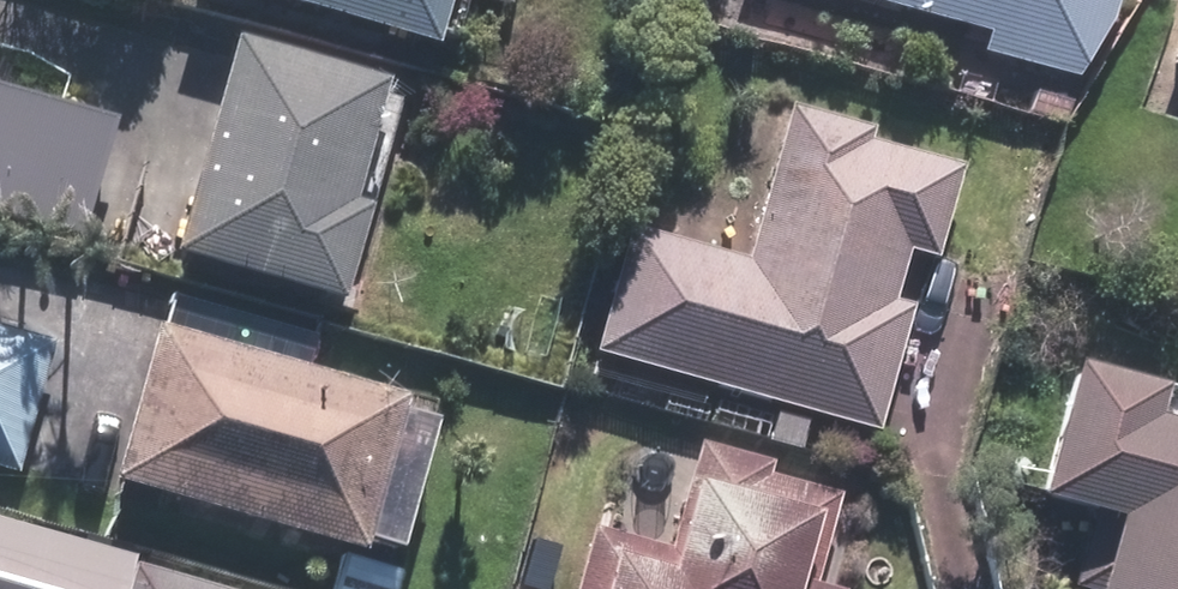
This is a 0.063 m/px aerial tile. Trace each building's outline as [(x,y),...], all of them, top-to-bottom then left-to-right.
[(444,38),(456,0),(314,0),(444,38)] [(1000,31),(995,49),(1083,74),(1117,20),(1122,0),(889,0),(1000,31)] [(396,77),(248,36),(190,244),(354,290),(377,209),(360,204),(396,77)] [(89,231),(120,118),(0,85),(0,206),(89,231)] [(643,228),(608,347),(877,425),(912,306),(900,302),(916,247),(939,253),(964,167),(795,118),(754,260),(643,228)] [(24,470),(62,341),(0,323),(0,463),(24,470)] [(176,326),(132,475),(372,545),(416,395),(176,326)] [(1087,365),(1053,492),(1135,514),(1114,588),(1177,588),(1177,418),(1164,414),(1171,388),(1087,365)] [(584,588),(838,588),(816,583),(842,493),(707,454),(680,548),(602,526),(584,588)] [(0,521),(0,588),(235,588),(0,521)]
